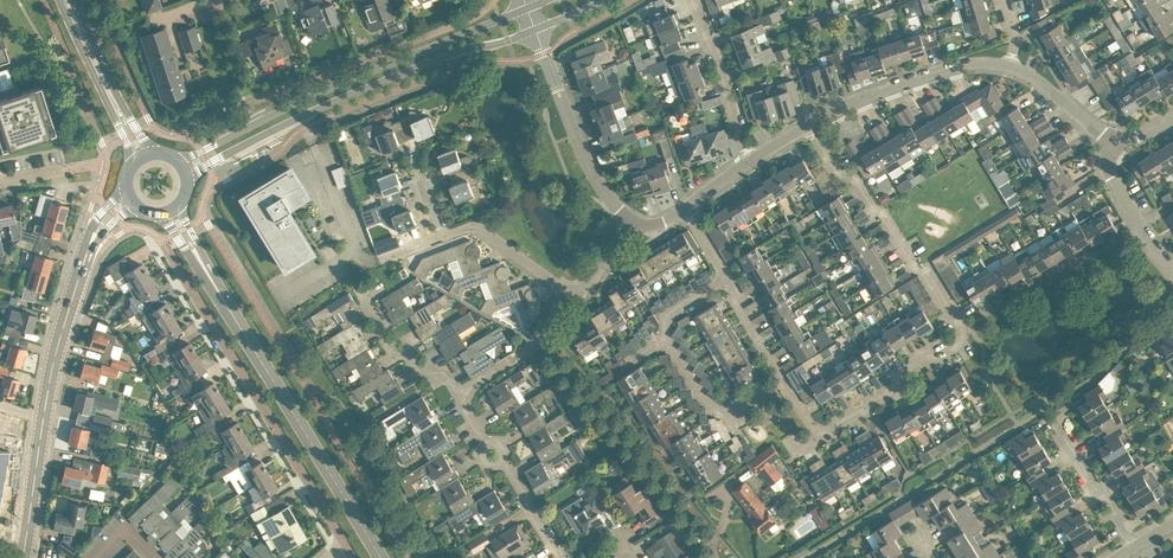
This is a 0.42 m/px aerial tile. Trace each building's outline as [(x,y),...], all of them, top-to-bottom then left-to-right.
[(162,8),(159,0),(143,0),(148,14),(162,8)] [(295,0),(284,0),(287,9),(288,8),(296,2),(295,0)] [(400,8),(393,10),(389,0),(378,0),(379,3),(374,4),(373,2),(362,6),(372,31),(387,25),(393,40),(410,33),(400,8)] [(733,0),(707,0),(712,12),(721,9),(720,5),(733,0)] [(831,4),(835,14),(848,9),(849,9),(846,2),(845,0),(833,0),(831,4)] [(904,4),(908,17),(922,13),(918,0),(914,0),(904,4)] [(1029,3),(1032,2),(1035,9),(1031,10),(1034,19),(1061,6),(1059,0),(1028,0),(1029,3)] [(1162,5),(1159,0),(1143,0),(1138,3),(1145,15),(1162,5)] [(296,2),(288,8),(289,12),(298,8),(296,2)] [(965,7),(958,9),(962,23),(969,21),(988,15),(985,4),(984,2),(981,2),(965,7)] [(318,3),(303,9),(306,17),(301,19),(304,27),(306,26),(310,35),(319,32),(320,33),(325,31),(325,30),(328,29),(327,25),(331,23),(331,24),(339,21),(332,3),(324,6),(320,8),(318,3)] [(927,3),(923,5),(925,11),(932,9),(930,3),(927,3)] [(782,4),(775,8),(776,11),(779,10),(780,13),(786,11),(785,7),(783,7),(782,4)] [(1152,26),(1172,14),(1169,10),(1166,12),(1162,5),(1145,15),(1152,26)] [(651,36),(678,25),(676,19),(680,17),(678,11),(669,15),(666,8),(649,15),(652,21),(646,23),(651,36)] [(1115,17),(1123,13),(1120,8),(1112,13),(1115,17)] [(890,9),(883,11),(884,13),(886,17),(892,15),(890,9)] [(782,18),(780,13),(779,10),(776,11),(762,16),(765,24),(782,18)] [(878,20),(886,17),(883,11),(876,14),(878,20)] [(1108,11),(1101,15),(1109,27),(1115,24),(1108,11)] [(1123,13),(1115,17),(1122,29),(1132,22),(1128,16),(1125,18),(1123,13)] [(1044,39),(1049,47),(1072,33),(1064,21),(1058,24),(1052,14),(1046,17),(1031,24),(1042,41),(1044,39)] [(1172,30),(1172,24),(1171,21),(1172,20),(1172,16),(1172,14),(1152,26),(1160,38),(1172,30)] [(991,24),(990,20),(988,15),(969,21),(973,34),(980,32),(982,40),(997,35),(993,23),(991,24)] [(863,22),(861,16),(854,18),(856,25),(863,22)] [(292,52),(288,41),(287,38),(284,40),(281,32),(279,33),(275,23),(262,28),(263,33),(246,40),(252,54),(255,52),(258,59),(259,59),(263,69),(277,63),(276,60),(283,57),(282,56),(292,52)] [(409,24),(412,32),(417,30),(418,28),(417,24),(413,23),(409,24)] [(738,50),(759,42),(756,35),(765,32),(762,23),(732,35),(738,50)] [(723,24),(717,26),(719,32),(726,30),(723,24)] [(1115,24),(1109,27),(1113,34),(1119,30),(1115,24)] [(631,25),(624,28),(629,41),(636,39),(631,25)] [(660,44),(666,59),(683,52),(678,39),(687,36),(685,30),(681,31),(678,25),(651,36),(654,46),(660,44)] [(201,47),(194,27),(179,31),(186,52),(201,47)] [(177,53),(173,54),(165,28),(142,36),(162,102),(185,95),(176,63),(180,62),(177,53)] [(942,50),(939,41),(935,29),(928,31),(934,53),(942,50)] [(0,30),(0,63),(10,59),(0,30)] [(947,31),(939,30),(939,35),(940,35),(939,37),(946,38),(947,31)] [(928,31),(907,38),(913,56),(926,52),(927,55),(934,53),(928,31)] [(1129,40),(1137,36),(1134,31),(1126,36),(1129,40)] [(1072,33),(1049,47),(1056,59),(1074,49),(1070,43),(1076,39),(1072,33)] [(1123,36),(1117,40),(1124,52),(1130,48),(1123,36)] [(1137,36),(1129,40),(1132,45),(1140,41),(1137,36)] [(907,38),(893,42),(899,61),(903,59),(904,62),(914,59),(913,56),(907,38)] [(590,54),(573,61),(579,78),(603,68),(600,60),(605,58),(603,54),(608,52),(608,51),(604,40),(587,47),(590,54)] [(744,66),(756,62),(774,54),(771,47),(762,50),(759,42),(738,50),(744,66)] [(893,42),(879,47),(881,52),(886,68),(896,65),(895,62),(899,61),(893,42)] [(1154,46),(1157,52),(1163,48),(1160,42),(1154,46)] [(1087,57),(1080,45),(1074,49),(1056,59),(1064,72),(1087,57)] [(776,51),(779,60),(793,54),(790,46),(776,51)] [(1151,55),(1157,52),(1154,46),(1148,50),(1151,55)] [(628,48),(624,48),(621,50),(620,55),(622,58),(626,59),(629,57),(630,51),(628,48)] [(853,61),(845,63),(847,69),(852,84),(859,82),(858,79),(873,75),(867,56),(867,57),(864,49),(850,53),(853,61)] [(847,69),(845,63),(841,51),(826,55),(829,63),(820,65),(818,60),(827,89),(841,85),(836,69),(844,67),(845,70),(847,69)] [(885,68),(886,68),(881,52),(867,56),(873,75),(886,71),(885,68)] [(1126,55),(1130,61),(1136,58),(1132,52),(1126,55)] [(1124,65),(1130,61),(1126,55),(1120,59),(1124,65)] [(1087,75),(1095,70),(1087,57),(1064,72),(1072,85),(1087,75)] [(668,59),(649,66),(652,74),(667,68),(671,67),(670,65),(668,59)] [(671,67),(667,68),(673,85),(701,73),(697,61),(689,64),(687,59),(676,63),(673,64),(670,65),(671,67)] [(813,93),(827,89),(818,60),(797,67),(801,80),(808,78),(813,93)] [(1105,64),(1100,67),(1103,72),(1108,69),(1105,64)] [(1172,92),(1172,77),(1166,65),(1165,65),(1166,66),(1154,73),(1164,91),(1167,96),(1172,92)] [(1091,81),(1103,73),(1099,67),(1095,70),(1087,75),(1091,81)] [(1164,91),(1154,73),(1150,67),(1138,75),(1143,82),(1152,98),(1164,91)] [(601,97),(623,89),(617,73),(606,77),(603,68),(579,78),(585,95),(602,88),(605,95),(601,97)] [(685,108),(692,105),(703,101),(699,89),(706,86),(701,73),(673,85),(676,93),(680,95),(684,93),(686,98),(682,100),(685,108)] [(1094,87),(1107,79),(1103,73),(1091,81),(1094,87)] [(1152,98),(1143,82),(1138,75),(1126,83),(1129,88),(1140,106),(1152,98)] [(798,94),(795,82),(794,79),(779,84),(782,92),(773,95),(780,116),(796,112),(791,96),(798,94)] [(1098,93),(1110,86),(1107,79),(1094,87),(1098,93)] [(978,88),(969,94),(977,107),(978,107),(983,104),(989,115),(984,118),(977,122),(976,122),(981,129),(987,125),(991,123),(998,118),(994,112),(1005,105),(991,83),(979,90),(978,88)] [(2,150),(56,132),(41,86),(21,92),(21,94),(8,95),(7,97),(0,99),(0,143),(2,150)] [(1102,99),(1114,91),(1110,86),(1098,93),(1102,99)] [(780,116),(773,95),(766,97),(764,88),(747,93),(752,110),(760,107),(764,121),(780,116)] [(1140,106),(1129,88),(1117,96),(1117,97),(1105,105),(1109,111),(1121,104),(1127,114),(1140,106)] [(598,126),(619,118),(615,109),(626,105),(621,90),(623,89),(601,97),(604,105),(591,110),(595,119),(596,118),(598,126)] [(1117,97),(1117,96),(1114,91),(1102,99),(1105,105),(1117,97)] [(654,92),(648,95),(651,102),(658,99),(654,92)] [(959,103),(951,108),(962,125),(967,122),(974,133),(981,129),(976,122),(977,122),(974,118),(970,111),(977,107),(969,94),(958,101),(959,103)] [(962,125),(951,108),(943,113),(942,110),(944,109),(936,96),(929,100),(949,133),(962,125)] [(937,140),(949,133),(929,100),(923,104),(931,117),(933,116),(935,118),(927,123),(937,140)] [(1008,129),(1025,118),(1018,106),(1011,110),(1007,104),(1005,105),(994,112),(998,118),(1001,117),(1008,129)] [(394,105),(389,107),(394,117),(398,115),(394,105)] [(937,140),(927,123),(919,128),(914,121),(916,119),(908,106),(902,110),(924,148),(937,140)] [(436,119),(430,117),(429,115),(419,119),(416,111),(411,109),(409,115),(410,116),(401,120),(408,139),(421,134),(422,138),(436,132),(434,125),(436,119)] [(925,150),(924,148),(902,110),(895,114),(903,127),(905,126),(907,129),(899,133),(910,151),(913,157),(925,150)] [(634,124),(633,124),(629,114),(619,118),(598,126),(602,134),(600,134),(604,143),(617,138),(620,146),(639,138),(646,135),(644,131),(637,134),(634,124)] [(1016,141),(1049,121),(1045,115),(1032,123),(1033,125),(1031,127),(1025,118),(1008,129),(1016,141)] [(408,139),(401,120),(392,123),(391,121),(386,119),(383,124),(373,128),(376,136),(374,141),(380,143),(383,153),(385,152),(391,154),(394,149),(397,147),(396,144),(408,139)] [(910,151),(899,133),(891,139),(889,136),(891,134),(883,121),(877,125),(898,158),(910,151)] [(1024,153),(1041,143),(1037,137),(1053,127),(1049,121),(1016,141),(1024,153)] [(698,124),(709,159),(716,157),(715,154),(725,151),(724,147),(729,145),(724,128),(709,133),(705,122),(698,124)] [(702,162),(709,159),(698,124),(690,126),(694,138),(679,143),(684,160),(690,158),(691,161),(700,158),(702,162)] [(897,158),(898,158),(877,125),(870,129),(878,142),(879,142),(881,145),(875,149),(888,171),(889,172),(901,165),(897,158)] [(986,138),(993,134),(987,125),(981,129),(986,138)] [(653,133),(650,134),(653,142),(656,141),(656,142),(660,141),(665,157),(675,155),(667,128),(653,133)] [(1036,163),(1069,143),(1065,136),(1044,149),(1041,143),(1024,153),(1018,157),(1026,169),(1031,166),(1036,163)] [(847,143),(852,155),(860,152),(855,140),(847,143)] [(1164,146),(1172,161),(1172,141),(1164,146)] [(1043,175),(1060,164),(1057,159),(1073,149),(1069,143),(1036,163),(1043,175)] [(1172,172),(1172,161),(1164,146),(1152,154),(1162,171),(1165,177),(1172,172)] [(451,177),(471,170),(468,164),(470,163),(472,158),(468,155),(460,158),(456,148),(438,154),(444,168),(447,167),(451,177)] [(876,177),(888,171),(875,149),(866,154),(865,151),(854,158),(866,178),(874,173),(876,177)] [(620,156),(618,150),(609,153),(612,160),(620,156)] [(1149,179),(1162,171),(1152,154),(1143,159),(1142,157),(1130,163),(1139,177),(1145,173),(1149,179)] [(990,174),(997,170),(989,157),(982,161),(990,174)] [(817,179),(815,175),(811,169),(810,169),(804,159),(799,162),(798,160),(790,165),(802,183),(808,179),(810,183),(811,182),(812,183),(817,179)] [(647,167),(655,193),(671,188),(667,173),(671,172),(667,160),(657,163),(658,164),(647,167)] [(388,161),(383,163),(381,164),(384,171),(391,168),(388,161)] [(815,175),(826,168),(822,162),(811,169),(815,175)] [(937,170),(937,168),(934,164),(930,166),(932,170),(928,172),(929,175),(937,170)] [(1051,197),(1053,196),(1075,183),(1068,171),(1066,173),(1060,164),(1043,175),(1050,185),(1042,190),(1048,199),(1051,197)] [(801,183),(802,183),(790,165),(785,168),(784,166),(775,171),(787,189),(794,184),(797,189),(802,185),(801,183)] [(647,196),(655,193),(647,167),(631,172),(631,170),(627,171),(626,167),(622,168),(623,172),(621,173),(625,186),(634,183),(637,192),(645,189),(647,196)] [(288,206),(307,195),(290,168),(242,198),(285,268),(312,252),(291,218),(287,211),(290,210),(288,206)] [(818,181),(829,174),(826,168),(815,175),(817,179),(818,181)] [(1003,180),(1009,176),(1005,169),(999,173),(1003,180)] [(398,186),(402,184),(396,170),(378,177),(382,188),(375,190),(373,195),(379,198),(380,197),(383,203),(402,196),(398,186)] [(480,178),(475,176),(473,177),(471,170),(451,177),(455,188),(452,189),(457,203),(467,199),(477,204),(482,193),(478,183),(480,178)] [(998,187),(1004,182),(997,170),(990,174),(998,187)] [(779,193),(787,189),(775,171),(767,176),(769,178),(764,181),(777,201),(782,198),(779,193)] [(822,187),(833,180),(829,174),(818,181),(822,187)] [(831,189),(836,186),(833,180),(822,187),(829,198),(835,194),(831,189)] [(777,201),(764,181),(756,186),(757,188),(753,190),(766,211),(771,208),(768,203),(775,199),(777,201)] [(1000,191),(1007,187),(1004,182),(998,187),(1000,191)] [(835,194),(840,191),(836,186),(831,189),(835,194)] [(765,211),(766,211),(753,190),(744,196),(746,198),(741,200),(753,220),(759,217),(756,213),(764,208),(765,211)] [(882,204),(891,198),(889,194),(884,193),(878,197),(882,204)] [(1087,208),(1093,205),(1086,193),(1080,196),(1082,199),(1084,204),(1087,208)] [(41,194),(35,214),(47,217),(63,222),(68,206),(58,203),(52,201),(53,197),(41,194)] [(824,224),(847,210),(844,205),(846,203),(841,195),(823,206),(827,213),(823,216),(826,221),(824,223),(824,224)] [(1011,207),(1017,203),(1012,195),(1006,199),(1011,207)] [(409,213),(403,199),(402,196),(383,203),(388,217),(386,218),(383,223),(388,225),(396,222),(400,233),(417,226),(412,212),(409,213)] [(1045,209),(1057,201),(1053,196),(1051,197),(1048,199),(1042,203),(1045,209)] [(1080,196),(1074,200),(1078,208),(1084,204),(1082,199),(1080,196)] [(1172,208),(1172,199),(1163,205),(1166,212),(1172,208)] [(749,223),(753,220),(741,200),(736,203),(735,201),(728,206),(739,223),(745,219),(748,224),(749,223)] [(1049,215),(1051,214),(1061,208),(1057,201),(1045,209),(1049,215)] [(1115,225),(1108,214),(1112,211),(1108,204),(1091,215),(1095,221),(1105,238),(1120,228),(1117,224),(1115,225)] [(21,219),(16,221),(12,205),(0,207),(0,225),(10,223),(13,236),(13,244),(20,238),(22,229),(21,219)] [(738,224),(739,223),(728,206),(723,209),(721,207),(713,212),(720,224),(725,230),(731,226),(734,230),(735,229),(740,226),(738,224)] [(1006,214),(1010,220),(1021,214),(1017,207),(1006,214)] [(832,235),(852,223),(849,219),(851,217),(847,210),(824,224),(828,231),(829,230),(832,235)] [(997,228),(1010,220),(1006,214),(993,222),(997,228)] [(1025,217),(1029,223),(1035,220),(1031,214),(1025,217)] [(1105,238),(1095,221),(1091,215),(1079,222),(1079,223),(1090,240),(1093,245),(1105,238)] [(59,238),(63,222),(47,217),(44,227),(36,224),(34,230),(59,238)] [(791,225),(798,221),(795,217),(789,221),(791,225)] [(1079,223),(1079,222),(1076,218),(1064,225),(1063,225),(1077,248),(1090,240),(1079,223)] [(985,236),(997,228),(993,222),(981,229),(985,236)] [(773,232),(777,229),(774,223),(769,226),(773,232)] [(844,245),(862,234),(857,226),(855,228),(852,223),(832,235),(836,241),(840,238),(844,245)] [(712,237),(725,230),(720,224),(708,231),(712,237)] [(1065,255),(1077,248),(1063,225),(1051,233),(1065,255)] [(22,229),(20,238),(34,242),(35,242),(40,244),(41,244),(43,237),(41,236),(42,235),(37,234),(33,233),(22,229)] [(973,243),(985,236),(981,229),(969,237),(973,243)] [(715,243),(728,235),(725,230),(712,237),(715,243)] [(686,261),(687,260),(697,254),(683,231),(672,238),(686,261)] [(1053,263),(1065,255),(1051,233),(1039,240),(1053,263)] [(849,260),(851,258),(872,246),(867,238),(865,239),(862,234),(844,245),(842,247),(845,252),(849,260)] [(719,249),(732,241),(728,235),(715,243),(719,249)] [(961,251),(973,243),(969,237),(957,245),(961,251)] [(20,238),(13,245),(18,247),(25,249),(30,250),(29,253),(25,268),(31,270),(48,275),(53,259),(47,257),(37,254),(40,244),(35,242),(34,242),(20,238)] [(674,268),(686,261),(672,238),(661,245),(674,268)] [(474,243),(473,243),(471,239),(422,258),(415,271),(426,278),(431,268),(457,259),(463,275),(482,268),(478,256),(479,256),(480,255),(480,254),(481,254),(481,252),(481,251),(481,250),(481,249),(481,248),(480,247),(480,246),(479,245),(478,244),(477,244),(475,243),(474,243)] [(747,248),(751,245),(748,239),(743,242),(747,248)] [(1053,263),(1039,240),(1038,240),(1026,247),(1040,271),(1053,263)] [(722,255),(735,247),(732,241),(719,249),(722,255)] [(807,251),(813,247),(810,243),(804,247),(807,251)] [(663,275),(674,268),(661,245),(649,252),(663,275)] [(948,259),(961,251),(957,245),(944,252),(948,258),(948,259)] [(749,269),(767,258),(770,257),(766,251),(762,253),(757,246),(739,257),(744,266),(746,265),(749,269)] [(863,269),(882,258),(877,249),(875,251),(872,246),(851,258),(855,264),(859,261),(863,269)] [(726,261),(736,255),(739,253),(735,247),(722,255),(726,261)] [(1028,278),(1040,271),(1026,247),(1013,254),(1014,256),(1017,261),(1025,273),(1028,278)] [(797,257),(804,253),(801,249),(795,252),(797,257)] [(651,282),(663,275),(649,252),(638,260),(651,282)] [(936,265),(948,258),(944,252),(932,260),(936,265)] [(804,268),(811,264),(804,253),(797,257),(804,268)] [(126,290),(150,277),(142,264),(129,271),(122,259),(125,257),(125,256),(107,267),(115,280),(119,277),(126,290)] [(1017,261),(1014,256),(1002,264),(1013,281),(1025,273),(1017,261)] [(758,281),(780,268),(776,262),(772,265),(767,258),(749,269),(754,277),(756,276),(758,281)] [(867,285),(888,272),(885,267),(887,266),(882,258),(863,269),(859,272),(863,279),(867,285)] [(951,264),(948,259),(948,258),(936,265),(939,271),(951,264)] [(651,282),(638,260),(625,267),(627,270),(630,276),(631,275),(639,289),(640,289),(651,282)] [(504,265),(502,265),(501,261),(482,268),(463,275),(457,278),(449,291),(460,297),(466,288),(486,280),(493,297),(512,290),(507,278),(508,278),(509,277),(510,276),(510,275),(511,274),(511,273),(511,272),(511,271),(510,270),(510,269),(509,267),(508,267),(507,266),(506,265),(505,265),(504,265)] [(943,278),(955,270),(951,264),(939,271),(943,278)] [(1000,288),(1013,281),(1002,264),(990,271),(1000,288)] [(990,271),(986,266),(974,273),(988,296),(1000,288),(990,271)] [(409,275),(405,267),(399,271),(403,278),(409,275)] [(764,295),(783,283),(778,276),(783,273),(780,268),(758,281),(761,285),(759,287),(764,295)] [(37,289),(44,291),(48,275),(31,270),(23,298),(22,297),(21,298),(34,302),(34,301),(33,301),(37,289)] [(624,280),(619,282),(633,305),(645,298),(640,289),(639,289),(631,275),(630,276),(627,270),(620,274),(624,280)] [(947,284),(959,276),(955,270),(943,278),(947,284)] [(873,298),(883,292),(893,286),(891,281),(893,280),(888,272),(867,285),(865,286),(869,293),(873,298)] [(444,273),(438,282),(449,288),(454,279),(444,273)] [(815,281),(821,277),(819,273),(812,277),(815,281)] [(975,304),(988,296),(974,273),(962,280),(963,282),(966,288),(970,294),(975,304)] [(826,284),(832,281),(827,274),(821,277),(826,284)] [(702,275),(696,279),(700,285),(706,282),(702,275)] [(911,288),(922,281),(918,275),(907,282),(911,288)] [(963,282),(962,280),(959,276),(947,284),(951,289),(963,282)] [(135,312),(149,304),(145,297),(158,290),(150,277),(126,290),(127,291),(130,289),(133,295),(130,297),(131,300),(130,304),(129,305),(130,307),(125,310),(129,316),(135,312)] [(424,288),(423,287),(417,277),(382,298),(390,311),(391,311),(394,316),(391,317),(395,324),(410,315),(415,312),(411,305),(409,306),(403,298),(416,290),(417,293),(424,288)] [(819,289),(826,284),(821,277),(815,281),(819,289)] [(914,294),(926,287),(922,281),(911,288),(914,294)] [(622,312),(633,305),(619,282),(607,290),(613,299),(613,298),(622,312)] [(691,282),(685,286),(688,292),(694,289),(691,282)] [(770,308),(788,297),(784,290),(788,287),(785,282),(783,283),(764,295),(767,299),(765,301),(770,308)] [(954,295),(966,288),(963,282),(951,289),(954,295)] [(533,287),(532,287),(530,283),(512,290),(493,297),(486,300),(481,309),(492,316),(495,310),(517,302),(527,329),(541,312),(537,300),(538,299),(539,299),(539,298),(540,297),(540,295),(540,294),(540,293),(540,292),(539,290),(538,288),(537,288),(536,287),(535,287),(534,287),(533,287)] [(918,300),(929,293),(926,287),(914,294),(918,300)] [(958,301),(970,294),(966,288),(954,295),(958,301)] [(679,289),(673,293),(677,299),(683,296),(679,289)] [(439,295),(436,290),(431,293),(434,298),(439,295)] [(838,302),(845,298),(842,294),(843,293),(841,290),(834,295),(838,302)] [(893,299),(897,296),(894,290),(889,292),(893,299)] [(365,317),(358,305),(350,292),(311,316),(304,320),(310,329),(316,325),(318,327),(325,323),(324,320),(339,311),(345,319),(341,322),(340,323),(344,329),(353,324),(365,317)] [(452,304),(451,302),(455,299),(445,293),(415,312),(410,315),(418,327),(419,327),(422,332),(419,334),(423,341),(435,333),(443,328),(439,321),(436,323),(431,314),(444,307),(445,309),(452,304)] [(921,305),(933,298),(929,293),(918,300),(921,304),(921,305)] [(667,296),(665,298),(663,294),(660,296),(662,300),(661,300),(665,306),(671,303),(667,296)] [(775,322),(794,311),(789,304),(794,301),(791,296),(788,297),(770,308),(773,313),(771,315),(775,322)] [(622,312),(613,298),(613,299),(601,306),(615,328),(628,321),(622,312)] [(846,315),(852,311),(845,298),(838,302),(846,315)] [(921,305),(925,311),(936,304),(933,298),(921,305)] [(7,309),(9,302),(0,299),(0,307),(7,309)] [(826,310),(835,304),(832,299),(823,305),(826,310)] [(702,328),(725,314),(717,302),(695,316),(702,328)] [(151,330),(174,316),(166,303),(153,311),(149,304),(135,312),(139,319),(143,317),(151,330)] [(660,310),(656,304),(650,307),(654,313),(660,310)] [(828,313),(837,308),(835,304),(826,310),(828,313)] [(925,311),(921,305),(921,304),(912,309),(913,311),(908,314),(909,316),(920,334),(925,331),(926,333),(935,328),(928,317),(925,311)] [(928,317),(940,310),(936,304),(925,311),(928,317)] [(604,335),(615,328),(601,306),(590,313),(594,319),(604,335)] [(868,314),(872,312),(869,306),(864,308),(868,314)] [(7,324),(5,334),(16,337),(19,338),(21,329),(32,332),(36,315),(21,311),(21,312),(12,309),(8,324),(7,324)] [(781,337),(800,325),(795,318),(800,315),(796,310),(794,311),(775,322),(778,327),(777,328),(781,337)] [(477,323),(474,318),(470,311),(443,328),(435,333),(442,346),(443,345),(446,350),(443,352),(447,359),(463,350),(467,346),(463,339),(461,341),(456,333),(468,325),(469,327),(477,323)] [(709,339),(732,325),(725,314),(702,328),(709,339)] [(159,352),(173,343),(169,337),(182,329),(174,316),(151,330),(158,342),(154,345),(159,352)] [(912,339),(920,334),(909,316),(902,320),(900,316),(894,319),(907,340),(911,337),(912,339)] [(841,318),(847,327),(851,325),(847,318),(844,320),(842,317),(841,318)] [(846,327),(847,327),(841,318),(836,321),(842,330),(846,328),(846,327)] [(608,342),(604,335),(594,319),(582,326),(596,349),(608,342)] [(653,325),(649,319),(643,322),(647,329),(653,325)] [(902,343),(907,340),(894,319),(889,323),(891,327),(885,331),(884,331),(895,349),(903,345),(902,343)] [(360,336),(353,324),(344,329),(317,345),(324,357),(331,353),(330,351),(342,343),(347,352),(345,353),(349,359),(368,348),(370,347),(366,340),(362,342),(359,337),(360,336)] [(716,351),(739,337),(732,325),(709,339),(716,351)] [(791,348),(812,335),(809,330),(804,333),(800,325),(781,337),(786,345),(789,344),(791,348)] [(475,375),(496,363),(491,356),(489,357),(485,351),(507,337),(500,326),(467,346),(463,350),(464,351),(462,353),(466,360),(468,359),(470,362),(471,361),(474,366),(471,368),(475,375)] [(584,356),(596,349),(582,326),(570,333),(584,356)] [(678,326),(675,331),(682,336),(685,331),(678,326)] [(116,335),(106,332),(94,328),(89,347),(103,351),(99,361),(129,371),(131,362),(112,356),(111,353),(116,335)] [(884,331),(885,331),(883,328),(877,332),(880,337),(873,341),(872,341),(884,359),(892,354),(890,352),(895,349),(884,331)] [(1172,355),(1172,328),(1162,335),(1166,342),(1162,344),(1170,357),(1172,355)] [(640,330),(634,334),(638,340),(644,336),(640,330)] [(822,347),(819,342),(821,340),(816,333),(812,335),(791,348),(796,356),(798,355),(801,360),(822,347)] [(723,362),(746,348),(739,337),(716,351),(723,362)] [(689,348),(692,343),(685,338),(682,343),(689,348)] [(872,341),(873,341),(872,338),(866,342),(868,347),(861,351),(873,369),(880,364),(879,362),(884,359),(872,341)] [(14,343),(3,340),(1,347),(10,349),(9,353),(1,351),(0,353),(0,359),(10,362),(21,366),(26,349),(13,346),(14,343)] [(631,341),(625,345),(629,351),(635,347),(631,341)] [(182,365),(198,356),(190,343),(177,350),(173,343),(159,352),(163,359),(167,357),(170,363),(177,358),(182,365)] [(1148,349),(1146,345),(1145,344),(1130,353),(1133,358),(1148,349)] [(825,350),(831,359),(835,356),(829,347),(825,350)] [(375,361),(368,348),(349,359),(336,367),(332,370),(339,381),(346,376),(345,374),(357,367),(363,375),(360,377),(364,383),(384,371),(380,364),(377,366),(374,361),(375,361)] [(730,374),(753,360),(746,348),(723,362),(730,374)] [(873,369),(861,351),(860,348),(854,352),(856,357),(850,361),(849,361),(860,379),(869,374),(867,372),(873,369)] [(621,350),(615,354),(619,360),(625,357),(621,350)] [(696,359),(699,354),(692,350),(689,355),(696,359)] [(827,362),(831,359),(825,350),(821,352),(827,362)] [(158,353),(150,357),(153,362),(161,357),(158,353)] [(182,391),(197,383),(193,377),(206,369),(198,356),(182,365),(185,371),(178,375),(182,382),(178,384),(182,391)] [(849,361),(850,361),(848,358),(842,362),(845,366),(838,371),(849,389),(857,384),(856,382),(860,379),(849,361)] [(1122,359),(1113,367),(1115,371),(1126,364),(1122,359)] [(760,377),(758,373),(760,372),(753,360),(730,374),(737,386),(736,387),(738,391),(760,377)] [(703,371),(706,366),(699,361),(696,366),(703,371)] [(540,377),(548,372),(537,362),(533,365),(531,363),(488,390),(497,405),(498,404),(500,407),(497,409),(502,417),(514,409),(522,404),(517,397),(515,398),(510,389),(529,377),(534,385),(542,380),(540,377)] [(821,372),(812,377),(803,362),(787,372),(798,391),(811,383),(814,389),(818,396),(821,401),(826,398),(827,400),(835,395),(822,374),(821,372)] [(117,377),(119,369),(110,366),(109,370),(84,363),(80,378),(98,383),(101,373),(108,375),(117,377)] [(610,372),(617,368),(614,363),(607,367),(610,372)] [(14,396),(19,380),(6,376),(9,367),(0,364),(0,392),(14,396)] [(648,378),(647,376),(641,366),(618,380),(625,392),(648,378)] [(947,378),(958,396),(960,398),(966,395),(963,390),(971,386),(965,377),(968,375),(963,366),(951,373),(952,375),(947,378)] [(395,382),(396,381),(388,368),(384,371),(364,383),(352,390),(360,401),(367,397),(365,395),(378,387),(383,396),(381,397),(385,404),(405,392),(401,385),(398,387),(395,382)] [(1114,390),(1116,379),(1110,370),(1099,382),(1099,383),(1100,383),(1100,384),(1087,392),(1091,398),(1079,405),(1088,420),(1108,407),(1102,397),(1114,390)] [(841,394),(849,389),(838,371),(830,375),(827,371),(822,374),(835,395),(840,392),(841,394)] [(710,382),(713,377),(706,373),(703,378),(710,382)] [(602,384),(609,380),(606,375),(599,379),(602,384)] [(632,403),(655,389),(648,378),(625,392),(632,403)] [(951,400),(958,396),(947,378),(940,383),(941,384),(935,388),(946,405),(948,408),(953,404),(951,400)] [(559,404),(573,395),(558,381),(522,404),(514,409),(523,424),(524,423),(526,426),(523,428),(527,436),(529,434),(547,423),(543,416),(541,417),(535,408),(555,396),(559,404)] [(198,409),(222,395),(214,382),(201,390),(197,383),(182,391),(191,405),(195,402),(199,408),(198,409)] [(802,397),(814,389),(811,383),(798,391),(802,397)] [(717,394),(720,389),(713,384),(710,389),(717,394)] [(1150,386),(1143,390),(1147,398),(1155,394),(1150,386)] [(182,392),(179,387),(174,390),(177,395),(182,392)] [(939,410),(946,405),(935,388),(928,392),(929,394),(924,398),(936,418),(942,414),(939,410)] [(639,415),(662,401),(655,389),(632,403),(639,415)] [(725,389),(721,394),(725,399),(730,396),(729,396),(726,389),(725,389)] [(806,403),(818,396),(814,389),(802,397),(806,403)] [(78,392),(74,409),(89,413),(92,403),(117,409),(119,399),(87,391),(87,394),(78,392)] [(357,399),(353,393),(349,396),(353,402),(357,399)] [(207,431),(221,423),(217,416),(230,408),(222,395),(198,409),(206,421),(202,423),(207,431)] [(431,411),(432,410),(423,395),(379,422),(389,439),(397,434),(393,426),(410,415),(420,431),(438,421),(440,420),(436,412),(433,414),(431,411)] [(938,420),(936,418),(924,398),(917,402),(918,404),(913,407),(926,427),(938,420)] [(669,412),(662,401),(639,415),(646,427),(650,424),(669,412)] [(570,421),(575,429),(582,424),(572,407),(547,423),(529,434),(538,449),(539,448),(541,451),(538,453),(542,460),(563,448),(553,432),(570,421)] [(920,431),(926,427),(913,407),(909,410),(907,408),(900,413),(910,430),(917,426),(920,431)] [(1111,431),(1121,426),(1125,423),(1118,412),(1114,415),(1108,407),(1088,420),(1096,433),(1108,426),(1111,431)] [(680,421),(673,410),(673,409),(669,412),(650,424),(657,435),(680,421)] [(110,427),(113,418),(94,413),(92,422),(110,427)] [(912,433),(910,430),(900,413),(895,416),(893,414),(885,419),(896,436),(903,432),(906,436),(912,433)] [(718,430),(725,426),(721,419),(717,419),(718,430)] [(978,429),(982,426),(978,419),(974,422),(978,429)] [(446,436),(447,436),(438,421),(420,431),(419,432),(394,447),(389,451),(392,457),(398,453),(405,464),(413,459),(408,451),(425,440),(435,457),(443,452),(456,445),(451,437),(448,439),(446,436)] [(687,433),(687,432),(680,421),(657,435),(665,447),(669,445),(668,444),(687,433)] [(229,444),(246,435),(238,422),(225,429),(221,423),(207,431),(211,438),(215,436),(219,443),(226,438),(229,444)] [(974,431),(978,429),(974,422),(970,425),(974,431)] [(88,429),(84,428),(73,425),(68,443),(84,447),(87,434),(97,436),(99,429),(88,426),(88,429)] [(1107,461),(1128,449),(1122,439),(1127,436),(1121,426),(1111,431),(1111,432),(1107,434),(1111,440),(1099,447),(1107,461)] [(699,442),(692,430),(691,430),(687,432),(687,433),(668,444),(669,445),(675,456),(699,442)] [(726,441),(732,437),(728,431),(722,435),(726,441)] [(1023,459),(1043,447),(1034,432),(1023,440),(1019,434),(1006,442),(1012,452),(1017,449),(1023,459)] [(223,476),(245,462),(241,455),(254,448),(246,435),(229,444),(223,449),(227,455),(225,456),(225,462),(227,465),(220,470),(223,475),(223,476)] [(893,458),(886,445),(880,435),(868,442),(882,465),(893,458)] [(957,441),(953,435),(949,437),(953,444),(957,441)] [(949,447),(953,444),(949,437),(945,440),(949,447)] [(739,449),(738,448),(743,445),(740,440),(735,443),(735,442),(729,445),(734,452),(739,449)] [(171,446),(157,442),(155,450),(168,454),(171,446)] [(706,446),(703,448),(699,442),(675,456),(683,468),(687,465),(709,451),(706,446)] [(870,472),(882,465),(868,442),(856,449),(870,472)] [(577,448),(573,451),(569,444),(563,448),(542,460),(525,471),(534,486),(536,485),(537,488),(534,490),(539,498),(563,483),(559,475),(555,478),(549,469),(567,458),(571,465),(579,460),(578,460),(580,459),(578,455),(580,453),(577,448)] [(90,446),(88,454),(104,458),(106,450),(90,446)] [(748,462),(757,456),(751,447),(746,450),(748,453),(744,456),(748,462)] [(1024,484),(1043,473),(1040,468),(1052,461),(1043,447),(1023,459),(1028,467),(1023,470),(1029,479),(1023,482),(1024,484)] [(176,448),(168,457),(172,461),(180,452),(176,448)] [(10,451),(0,449),(0,507),(10,451)] [(859,479),(870,472),(856,449),(845,456),(859,479)] [(1136,452),(1132,455),(1128,449),(1107,461),(1116,475),(1128,468),(1131,474),(1145,466),(1155,459),(1154,457),(1153,458),(1152,457),(1143,462),(1138,454),(1136,452)] [(928,459),(932,457),(928,450),(924,453),(928,459)] [(694,477),(717,463),(709,451),(687,465),(694,477)] [(440,488),(459,478),(461,476),(456,469),(453,471),(451,468),(452,467),(443,452),(435,457),(399,479),(409,495),(417,490),(413,483),(430,472),(440,488)] [(748,463),(752,461),(771,485),(782,476),(763,452),(757,456),(748,462),(748,463)] [(65,465),(62,482),(73,484),(80,486),(82,477),(100,481),(105,482),(109,465),(104,465),(104,464),(102,464),(103,463),(94,461),(74,456),(72,467),(65,465)] [(848,486),(859,479),(845,456),(834,463),(848,486)] [(246,488),(270,474),(262,461),(249,469),(245,462),(223,476),(226,481),(233,476),(234,478),(238,475),(242,482),(246,488)] [(121,463),(117,476),(138,481),(139,480),(145,482),(155,471),(142,467),(142,468),(121,463)] [(701,488),(711,482),(724,474),(717,463),(694,477),(701,488)] [(836,492),(848,486),(834,463),(822,470),(836,492)] [(1152,470),(1148,470),(1145,466),(1131,474),(1135,480),(1123,487),(1131,501),(1152,488),(1160,484),(1152,470)] [(825,500),(836,492),(822,470),(810,477),(808,474),(800,479),(807,489),(810,492),(817,488),(825,500)] [(1046,499),(1067,486),(1058,472),(1047,479),(1043,473),(1024,484),(1025,486),(1031,483),(1036,492),(1038,493),(1040,493),(1042,492),(1046,499)] [(250,513),(269,502),(265,495),(278,487),(270,474),(246,488),(250,496),(253,501),(250,503),(254,510),(250,513)] [(591,476),(585,479),(591,489),(597,485),(591,476)] [(622,488),(614,494),(620,503),(621,502),(629,514),(640,507),(644,514),(641,516),(647,524),(662,515),(644,486),(637,491),(633,485),(632,486),(626,476),(618,481),(622,488)] [(165,519),(164,518),(158,512),(165,505),(163,502),(179,486),(170,477),(137,509),(142,515),(138,519),(141,522),(140,523),(144,526),(143,527),(148,532),(149,532),(150,533),(155,529),(155,528),(165,519)] [(455,514),(476,501),(471,494),(468,496),(466,493),(467,492),(459,478),(440,488),(439,489),(414,504),(425,521),(432,516),(428,509),(446,497),(455,513),(455,514)] [(895,487),(901,483),(898,478),(892,482),(895,487)] [(398,481),(391,485),(395,492),(402,488),(398,481)] [(777,520),(770,511),(767,508),(746,481),(734,490),(755,518),(751,520),(761,533),(777,520)] [(889,491),(895,487),(892,482),(886,486),(889,491)] [(985,492),(993,487),(991,483),(982,487),(985,492)] [(954,490),(950,492),(946,486),(916,505),(913,499),(904,504),(912,517),(920,512),(924,519),(932,514),(953,501),(954,501),(959,498),(957,495),(954,490)] [(1054,521),(1067,513),(1064,507),(1076,500),(1067,486),(1046,499),(1052,507),(1047,510),(1054,521)] [(1169,506),(1163,496),(1162,494),(1157,496),(1152,488),(1131,501),(1140,515),(1152,508),(1156,514),(1169,506)] [(492,526),(502,520),(513,514),(508,506),(505,508),(503,505),(504,504),(495,489),(476,501),(455,514),(451,516),(461,533),(469,528),(465,520),(482,509),(492,526)] [(605,521),(598,510),(605,505),(597,491),(583,500),(587,507),(576,514),(587,532),(605,521)] [(872,501),(878,497),(875,492),(869,496),(872,501)] [(866,505),(872,501),(869,496),(863,500),(866,505)] [(266,540),(298,521),(288,505),(285,506),(283,502),(277,506),(273,500),(269,502),(250,513),(256,523),(261,520),(270,536),(265,539),(266,540)] [(183,537),(182,537),(176,530),(183,523),(180,521),(191,511),(182,501),(164,518),(165,519),(155,528),(155,529),(160,533),(155,537),(158,541),(162,545),(161,546),(166,551),(167,550),(168,552),(173,547),(183,537)] [(957,507),(954,501),(953,501),(932,514),(941,528),(956,518),(960,524),(975,514),(967,501),(957,507)] [(53,529),(65,531),(73,533),(74,524),(82,526),(86,506),(70,503),(68,515),(56,513),(53,529)] [(818,504),(810,510),(823,529),(831,523),(818,504)] [(849,515),(855,511),(852,506),(846,510),(849,515)] [(875,549),(894,538),(902,533),(898,525),(906,520),(898,508),(889,513),(893,519),(883,525),(880,521),(870,526),(874,532),(867,536),(874,548),(875,549)] [(843,519),(849,515),(846,510),(840,514),(843,519)] [(1071,538),(1091,525),(1083,511),(1071,519),(1067,513),(1054,521),(1060,530),(1064,528),(1071,538)] [(983,527),(976,517),(980,514),(979,512),(975,515),(975,514),(960,524),(964,530),(948,540),(957,553),(984,536),(980,529),(983,527)] [(449,525),(446,520),(440,524),(443,528),(449,525)] [(203,525),(199,521),(182,537),(183,537),(173,547),(178,552),(173,556),(175,557),(201,557),(200,557),(199,555),(206,548),(206,543),(200,537),(202,536),(199,532),(203,527),(203,525)] [(266,540),(269,545),(275,556),(307,537),(298,521),(266,540)] [(503,557),(519,548),(529,541),(519,524),(492,540),(503,557)] [(1091,553),(1088,547),(1100,540),(1091,525),(1071,538),(1076,546),(1072,549),(1077,557),(1083,557),(1091,553)] [(673,530),(657,539),(658,542),(647,548),(653,557),(655,557),(667,551),(671,557),(690,557),(673,530)] [(485,533),(468,543),(474,553),(492,543),(485,533)] [(63,540),(58,546),(72,556),(76,549),(70,545),(72,535),(64,534),(63,540)] [(988,543),(984,536),(957,553),(959,557),(980,557),(981,557),(993,557),(1000,554),(992,541),(988,543)] [(245,538),(240,544),(255,557),(264,557),(245,538)] [(902,551),(894,538),(875,549),(874,548),(872,550),(873,550),(867,554),(870,557),(891,557),(902,551)] [(1072,549),(1065,553),(1069,557),(1077,557),(1072,549)]
